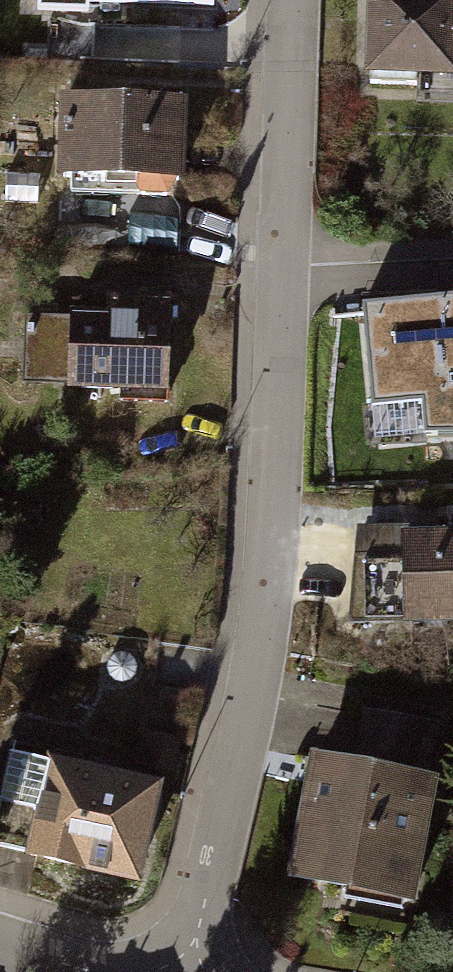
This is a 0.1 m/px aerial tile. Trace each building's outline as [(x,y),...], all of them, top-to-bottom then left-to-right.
[(367,84),(452,86),(452,0),(369,0),(367,84)] [(181,111),(79,106),(74,194),(177,199),(181,111)] [(361,311),(373,409),(419,404),(423,438),(452,434),(452,300),(361,311)] [(176,312),(72,306),(67,388),(171,395),(176,312)] [(381,538),(382,625),(452,624),(452,538),(381,538)] [(441,791),(316,764),(291,884),(416,911),(441,791)] [(162,796),(49,774),(30,869),(143,891),(162,796)]
